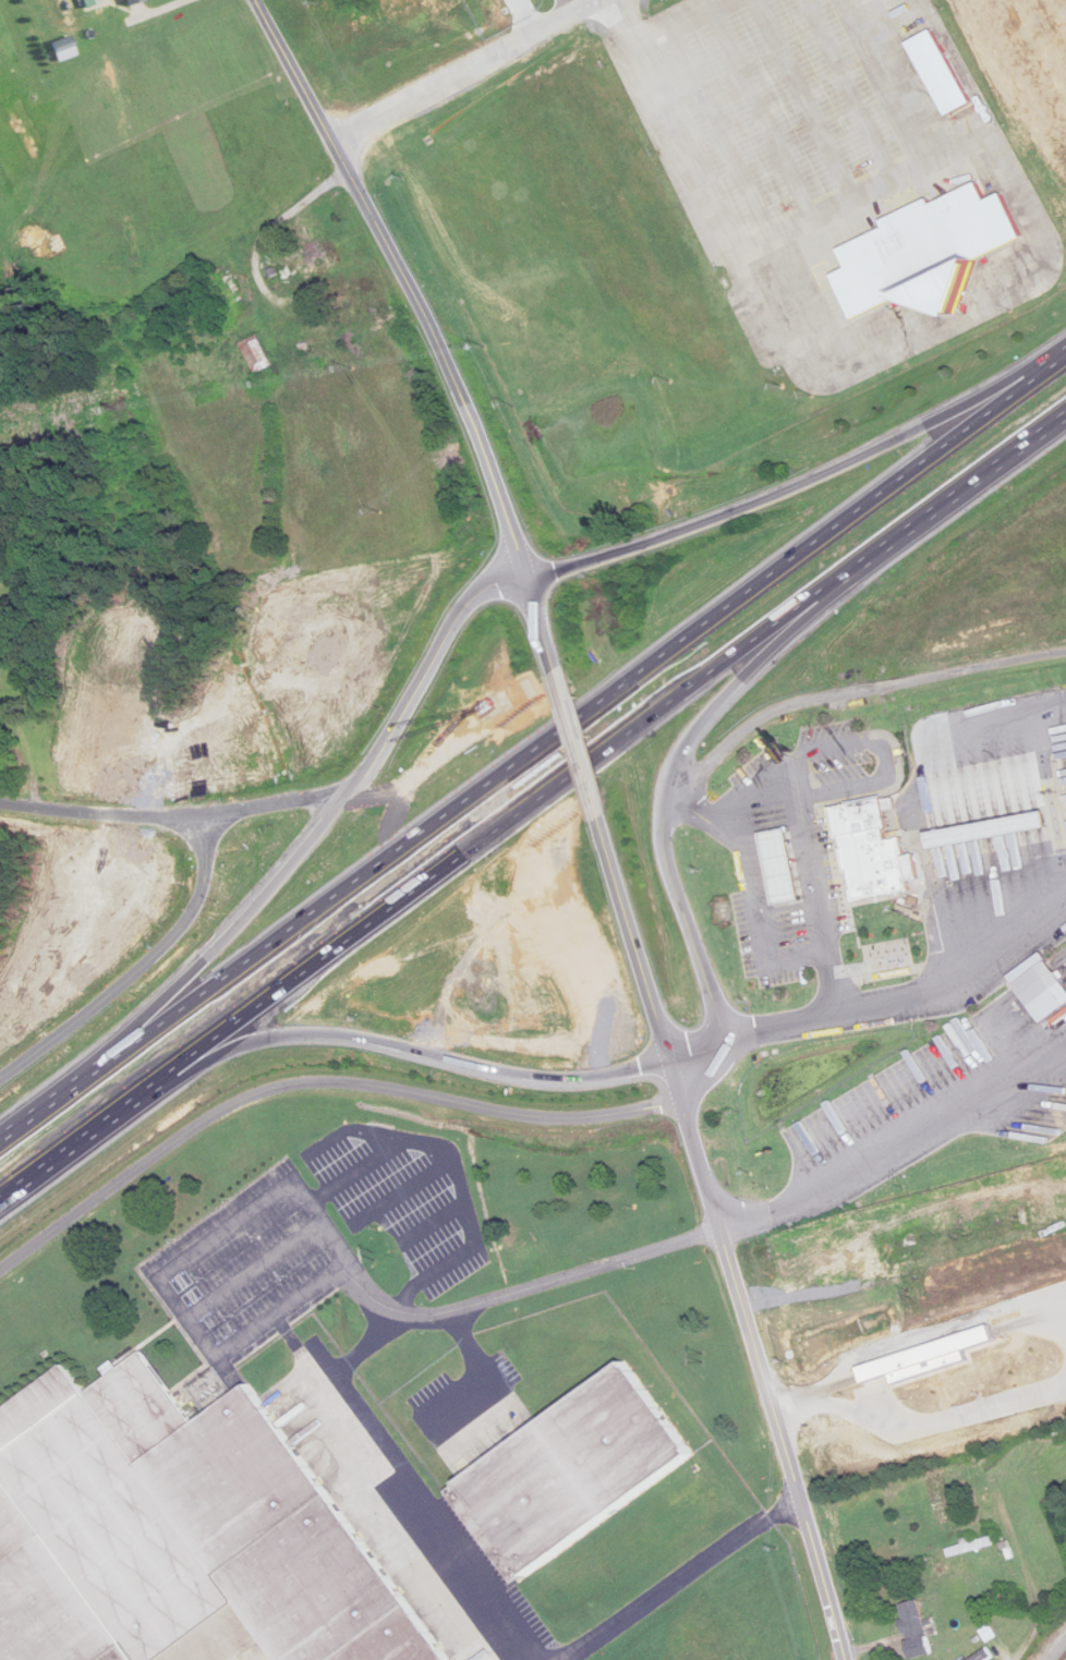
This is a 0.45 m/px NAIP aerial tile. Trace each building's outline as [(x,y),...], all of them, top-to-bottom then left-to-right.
[(907,44),(946,119),(972,105),(934,31),(907,44)] [(843,250),(887,228),(884,221),(931,198),(934,205),(981,183),(990,201),(1004,193),(1027,238),(980,262),(960,316),(903,296),(858,322),(835,275),(851,267),(843,250)] [(340,267),(325,238),(281,260),(289,278),(309,268),(315,279),(340,267)] [(223,301),(240,292),(231,275),(214,284),(223,301)] [(255,375),(272,367),(259,337),(242,344),(255,375)] [(853,900),(909,890),(899,837),(886,839),(881,798),(827,807),(834,838),(839,837),(853,900)] [(928,850),(1047,827),(1044,811),(924,834),(928,850)] [(772,906),(801,901),(787,828),(759,833),(772,906)] [(256,949),(259,953),(280,935),(276,931),(256,949)] [(1029,1009),(1064,982),(1047,959),(1014,984),(1029,1009)] [(247,1388),(448,1659),(277,1659),(264,1643),(240,1659),(0,1659),(0,1414),(65,1366),(86,1394),(142,1353),(195,1426),(247,1388)] [(509,1583),(693,1464),(631,1367),(446,1486),(509,1583)] [(912,1659),(913,1659),(932,1655),(917,1602),(897,1607),(912,1659)]
